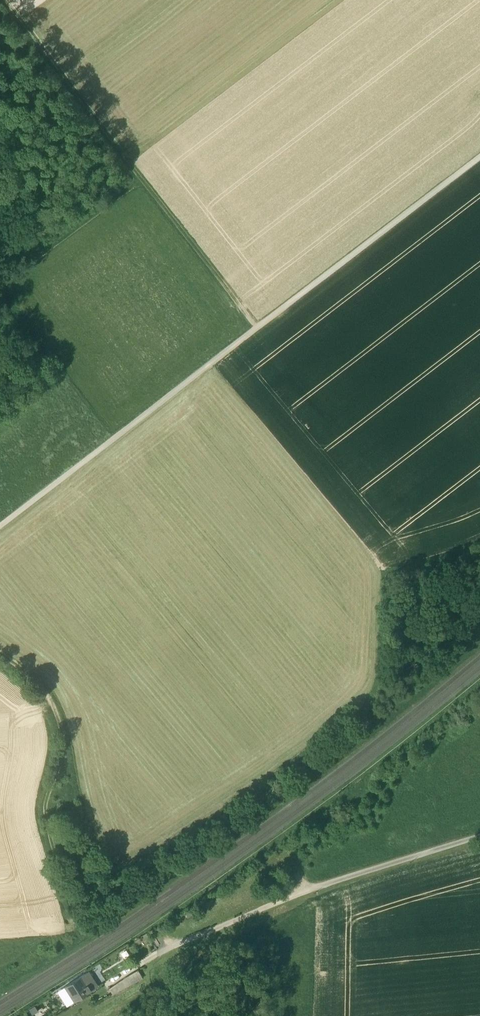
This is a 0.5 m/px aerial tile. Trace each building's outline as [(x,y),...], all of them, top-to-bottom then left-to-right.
[(75,1002),(97,988),(87,973),(65,987),(75,1002)]
